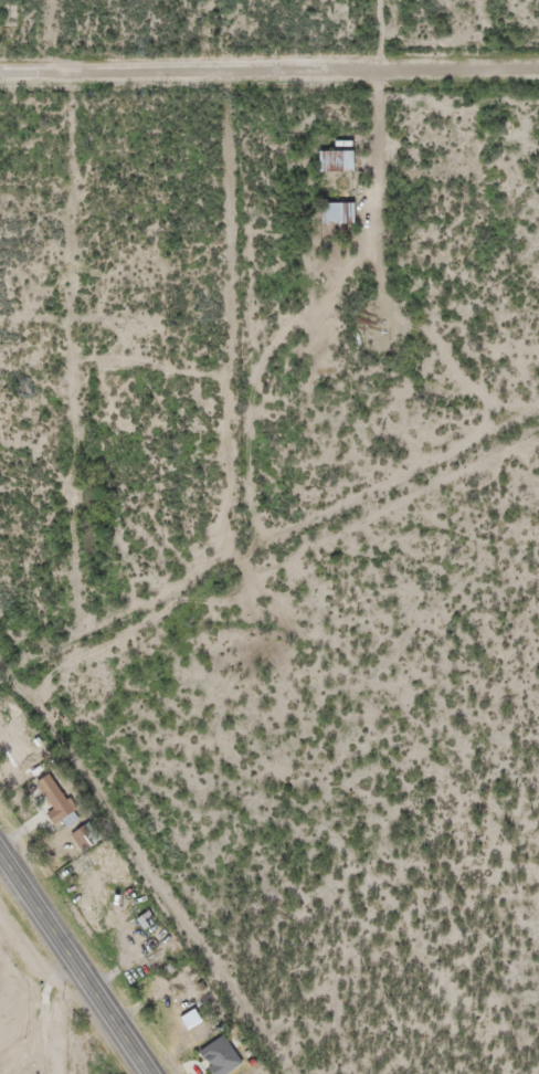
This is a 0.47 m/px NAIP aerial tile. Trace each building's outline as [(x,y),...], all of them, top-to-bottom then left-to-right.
[(346,174),(346,154),(310,154),(310,174),(346,174)] [(313,227),(346,227),(346,206),(313,206),(313,227)] [(74,818),(47,774),(27,786),(43,813),(39,816),(49,832),(74,818)] [(74,854),(91,844),(80,826),(63,837),(74,854)] [(208,1073),(216,1073),(230,1066),(215,1040),(195,1052),(208,1073)]
